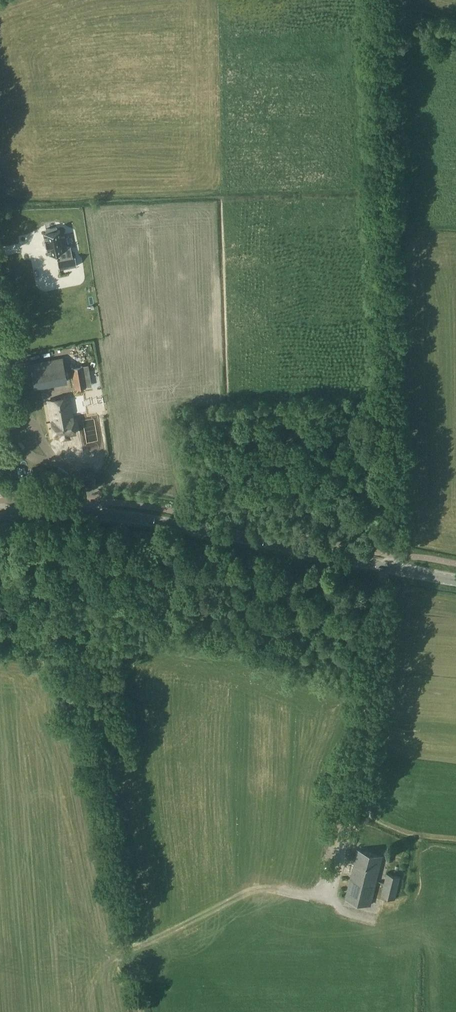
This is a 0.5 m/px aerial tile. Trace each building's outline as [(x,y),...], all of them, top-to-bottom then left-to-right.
[(65,237),(43,239),(46,271),(68,270),(65,237)] [(16,365),(19,386),(33,384),(34,388),(66,383),(62,357),(29,363),(16,365)] [(74,388),(91,385),(88,365),(71,368),(74,388)] [(47,401),(54,437),(74,433),(68,397),(55,399),(54,394),(46,395),(47,401)] [(358,850),(345,898),(370,905),(383,856),(358,850)] [(155,865),(155,879),(164,878),(163,864),(155,865)] [(144,877),(155,877),(154,868),(144,869),(144,877)] [(401,877),(386,873),(381,895),(395,899),(401,877)] [(146,888),(146,897),(169,897),(169,888),(146,888)] [(157,916),(157,906),(143,906),(143,916),(157,916)]
